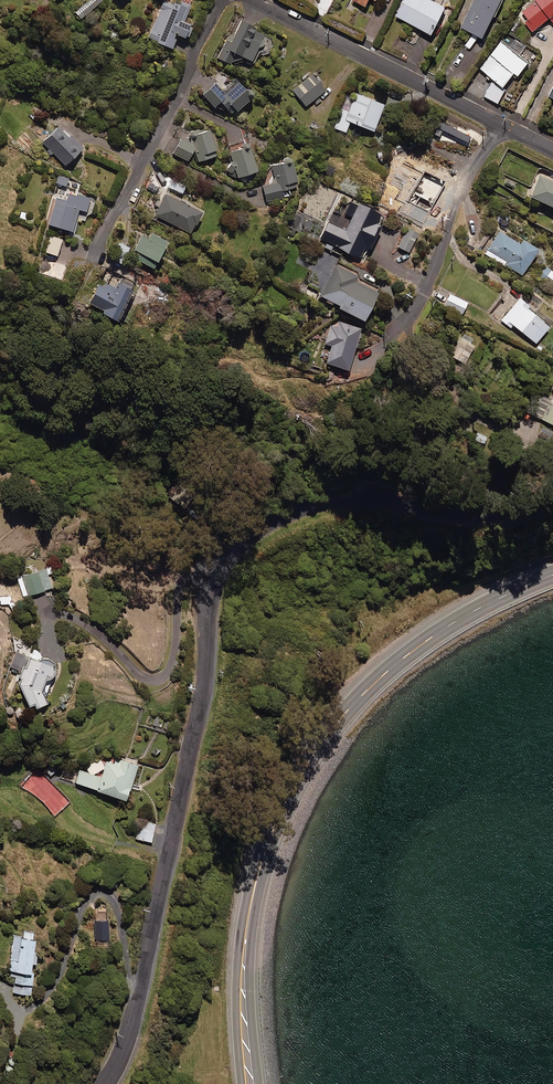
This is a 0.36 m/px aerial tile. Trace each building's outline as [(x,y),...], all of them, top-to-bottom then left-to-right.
[(171,2),(166,0),(162,0),(146,35),(171,46),(177,33),(184,36),(191,22),(183,19),(190,3),(183,0),(172,0),(171,2)] [(394,14),(428,31),(442,4),(434,0),(401,0),(394,14)] [(493,15),(500,0),(471,0),(459,24),(480,35),(491,14),(493,15)] [(520,9),(527,18),(524,21),(531,29),(548,16),(552,22),(552,0),(531,0),(520,9)] [(266,32),(238,17),(218,57),(229,63),(232,57),(251,67),(258,52),(266,56),(274,41),(264,36),(266,32)] [(525,60),(500,41),(480,68),(501,84),(512,70),(516,73),(525,60)] [(325,89),(313,74),(293,91),(305,106),(325,89)] [(238,80),(224,92),(215,81),(202,93),(213,107),(221,100),(231,112),(250,95),(238,80)] [(504,88),(491,81),(483,94),(496,102),(504,88)] [(382,102),(346,90),(333,128),(344,132),(348,121),(372,130),(382,102)] [(58,123),(41,142),(65,164),(82,145),(58,123)] [(212,127),(193,130),(197,161),(216,158),(212,127)] [(194,143),(178,137),(172,154),(188,160),(194,143)] [(248,140),(227,146),(236,176),(257,169),(248,140)] [(301,189),(290,156),(270,162),(276,181),(262,185),(267,200),(301,189)] [(541,170),(529,195),(552,208),(552,176),(541,170)] [(448,182),(433,173),(426,186),(441,195),(448,182)] [(68,177),(58,174),(55,182),(65,185),(68,177)] [(186,183),(171,176),(167,186),(182,192),(186,183)] [(89,221),(95,196),(67,188),(64,199),(55,197),(48,224),(72,231),(76,217),(89,221)] [(201,209),(165,192),(162,199),(156,196),(152,204),(158,207),(155,213),(190,231),(201,209)] [(379,210),(358,201),(345,229),(328,221),(320,237),(359,255),(364,244),(370,246),(381,222),(375,220),(379,210)] [(418,231),(408,226),(398,246),(408,251),(418,231)] [(517,241),(498,230),(485,254),(521,274),(536,247),(519,238),(517,241)] [(140,233),(134,247),(137,249),(134,256),(154,265),(166,238),(151,232),(149,237),(140,233)] [(62,240),(51,236),(46,252),(57,255),(62,240)] [(129,246),(117,240),(109,257),(122,263),(129,246)] [(338,259),(321,251),(305,283),(322,291),(320,294),(340,303),(339,305),(363,317),(377,287),(354,276),(356,272),(336,262),(338,259)] [(67,263),(42,256),(37,272),(62,279),(67,263)] [(545,266),(537,278),(552,290),(552,272),(545,266)] [(97,279),(88,297),(103,304),(101,309),(117,317),(133,284),(117,276),(112,286),(97,279)] [(464,301),(448,293),(442,304),(459,312),(464,301)] [(526,304),(517,297),(500,320),(510,328),(511,325),(534,342),(547,325),(524,307),(526,304)] [(361,327),(331,319),(325,343),(331,345),(326,361),(348,367),(355,345),(356,345),(361,327)] [(471,337),(460,332),(449,356),(464,363),(473,344),(469,342),(471,337)] [(545,397),(540,395),(530,413),(552,425),(552,382),(545,397)] [(551,432),(540,427),(536,435),(547,440),(551,432)] [(52,587),(45,567),(22,575),(29,595),(52,587)] [(44,701),(55,664),(13,652),(9,668),(23,672),(19,685),(28,702),(38,704),(44,701)] [(101,778),(79,771),(76,782),(126,799),(137,764),(116,757),(114,763),(107,760),(101,778)] [(47,759),(40,766),(50,776),(57,769),(47,759)] [(155,824),(139,821),(135,838),(151,842),(155,824)] [(37,951),(32,951),(33,937),(31,937),(32,931),(23,929),(22,936),(13,935),(8,974),(15,975),(13,991),(30,994),(33,971),(30,970),(31,962),(35,962),(37,951)]
